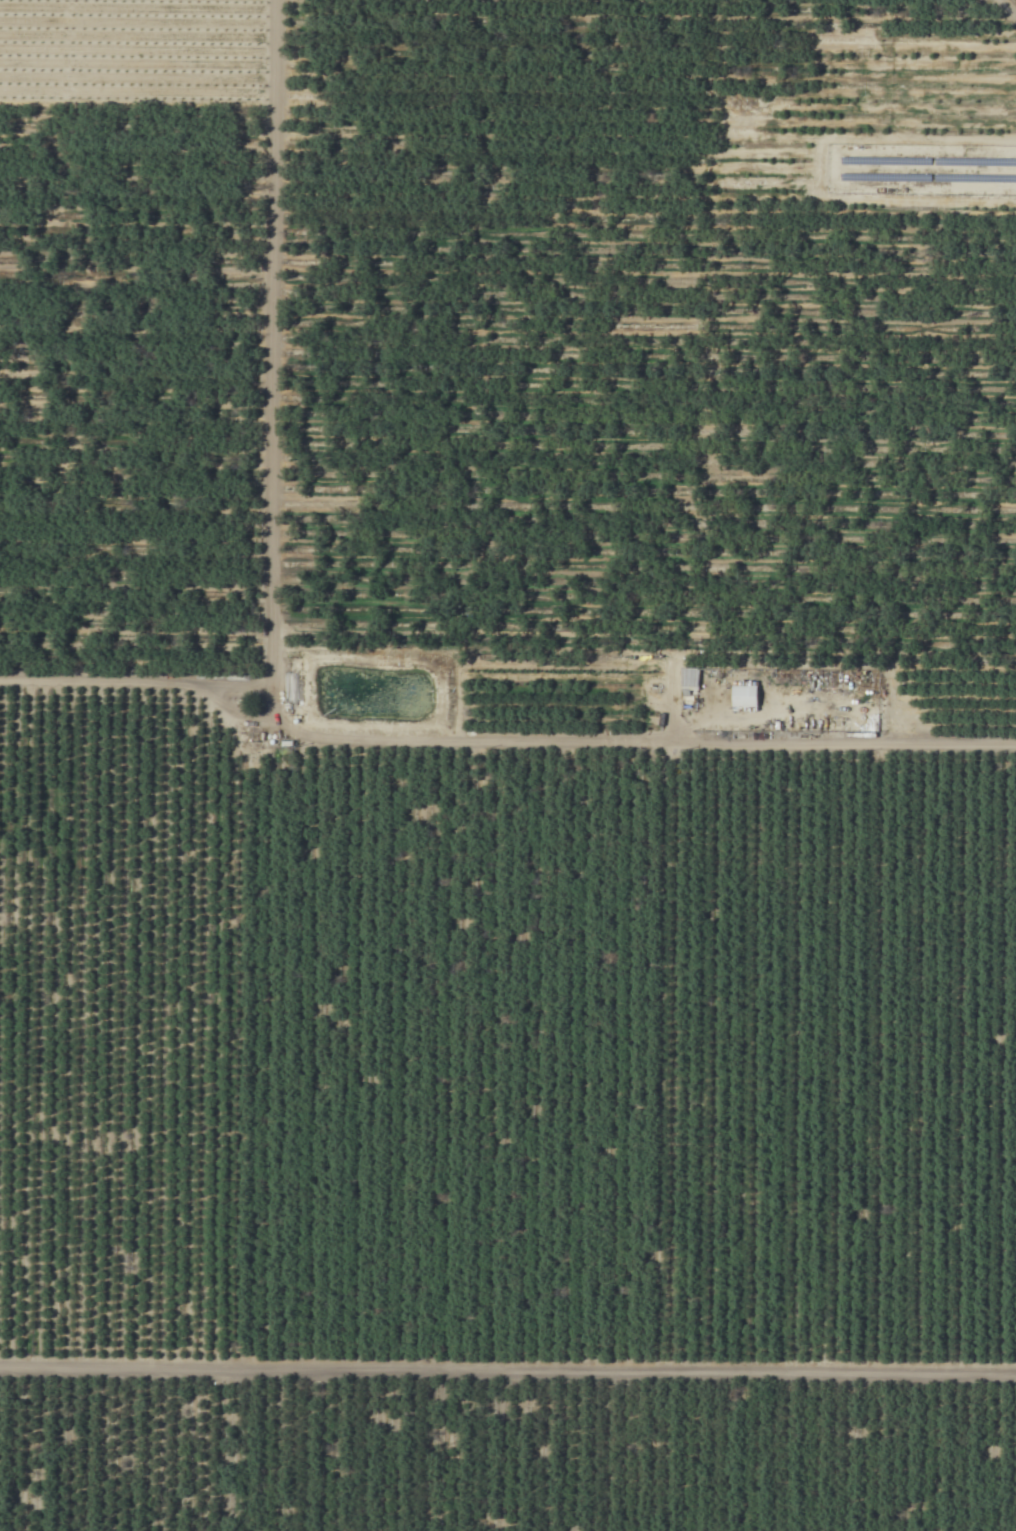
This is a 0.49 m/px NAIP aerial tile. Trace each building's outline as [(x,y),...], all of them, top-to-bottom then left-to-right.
[(698,669),(681,669),(681,691),(698,691),(698,669)] [(756,683),(731,683),(731,711),(756,711),(756,683)]
